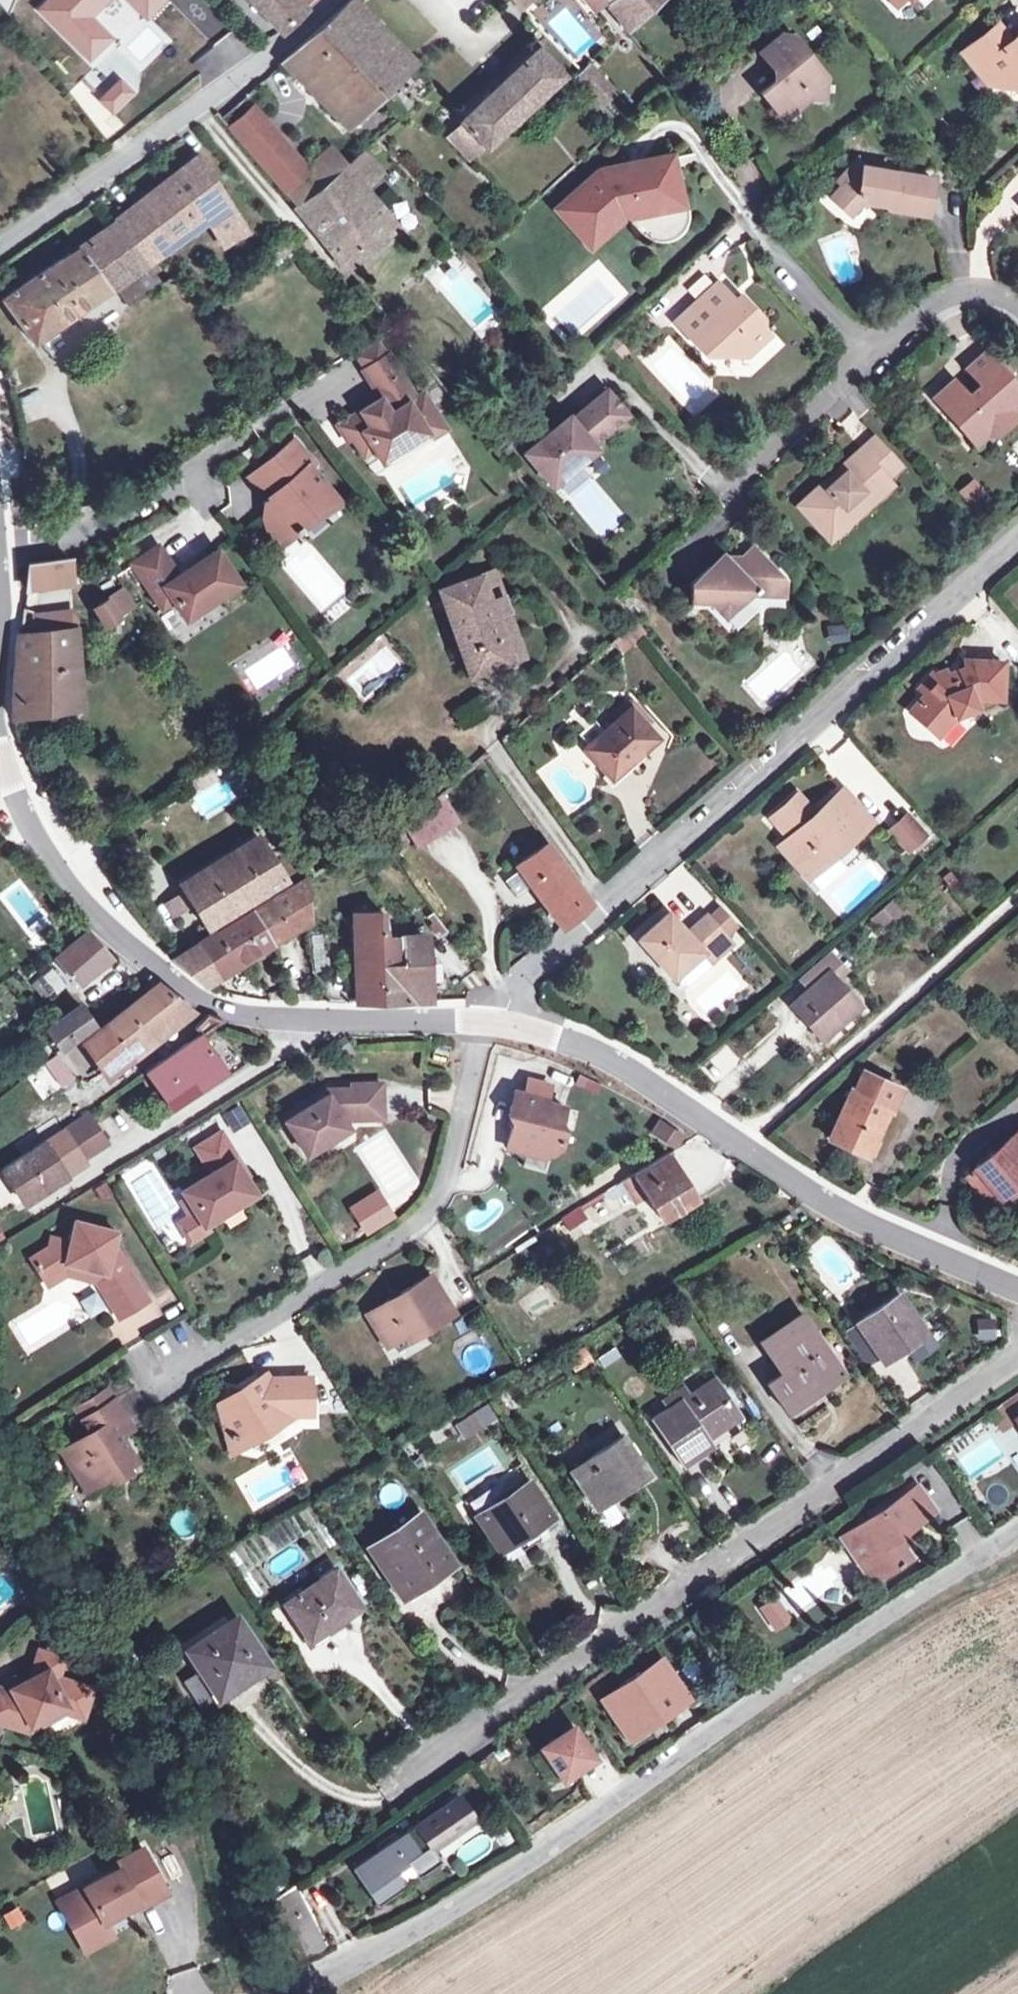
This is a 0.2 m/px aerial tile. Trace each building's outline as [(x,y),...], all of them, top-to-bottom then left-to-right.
[(119,6),(114,0),(64,0),(54,8),(77,38),(119,6)] [(279,33),(314,0),(247,0),(279,33)] [(536,0),(508,0),(524,14),(536,0)] [(604,6),(624,30),(655,0),(611,0),(604,6)] [(894,16),(907,4),(909,7),(916,0),(878,0),(894,16)] [(282,62),(340,120),(374,89),(387,102),(395,94),(383,81),(407,60),(349,1),(316,32),(282,62)] [(995,26),(991,30),(1000,40),(1008,41),(995,26)] [(991,80),(997,88),(1015,90),(1017,87),(1017,36),(1011,42),(1008,41),(1000,40),(991,30),(960,55),(974,70),(979,66),(991,80)] [(825,102),(823,76),(790,40),(781,38),(760,57),(779,80),(761,97),(772,110),(782,99),(796,115),(810,103),(825,102)] [(483,147),(561,77),(536,50),(460,120),(483,147)] [(979,66),(974,70),(986,84),(991,80),(979,66)] [(280,190),(303,171),(252,110),(230,129),(280,190)] [(343,168),(346,166),(331,148),(311,164),(326,182),(343,168)] [(362,153),(346,166),(343,168),(353,180),(371,164),(362,153)] [(557,209),(589,245),(621,217),(625,216),(626,223),(634,221),(642,234),(652,241),(662,243),(670,241),(679,236),(684,229),(687,221),(687,211),(684,192),(676,156),(597,171),(557,209)] [(205,221),(227,204),(196,157),(169,181),(136,204),(138,207),(168,248),(205,221)] [(856,157),(845,170),(863,175),(864,169),(865,163),(856,157)] [(303,171),(280,190),(295,208),(311,227),(345,269),(393,228),(353,180),(343,168),(326,182),(311,164),(303,171)] [(934,179),(864,169),(863,175),(845,170),(835,182),(840,186),(829,199),(848,216),(861,202),(857,199),(860,197),(863,199),(875,202),(874,204),(890,207),(890,211),(927,216),(929,216),(934,179)] [(245,232),(227,204),(205,221),(221,245),(245,232)] [(168,248),(138,207),(114,222),(128,241),(137,234),(154,258),(168,248)] [(128,241),(114,222),(76,249),(2,300),(32,344),(106,292),(114,286),(132,274),(146,293),(158,286),(143,266),(146,265),(128,241)] [(137,234),(128,241),(146,265),(154,258),(137,234)] [(132,274),(114,286),(128,307),(146,293),(132,274)] [(694,345),(699,340),(718,360),(747,358),(770,337),(762,327),(762,320),(741,296),(732,305),(727,298),(730,296),(718,283),(674,323),(694,345)] [(357,356),(365,368),(386,355),(378,343),(357,356)] [(1017,360),(1000,343),(988,354),(986,352),(966,369),(982,387),(969,399),(963,392),(943,411),(957,426),(963,421),(974,433),(981,426),(989,434),(998,436),(1013,422),(1014,411),(1017,407),(1017,387),(1009,377),(1003,371),(1017,360)] [(388,353),(386,355),(365,368),(362,370),(380,398),(384,405),(365,417),(360,410),(336,425),(346,441),(352,438),(363,455),(373,449),(381,462),(410,443),(405,436),(423,425),(409,402),(416,397),(388,353)] [(1017,360),(1003,371),(1009,377),(1017,369),(1017,361),(1017,360)] [(943,411),(963,392),(953,381),(933,400),(943,411)] [(568,419),(525,458),(552,490),(596,452),(592,447),(628,417),(606,392),(572,424),(568,419)] [(446,429),(424,393),(416,397),(409,402),(423,425),(405,436),(410,443),(381,462),(373,449),(363,455),(374,474),(401,457),(417,448),(446,429)] [(380,398),(360,410),(365,417),(384,405),(380,398)] [(963,421),(957,426),(976,446),(989,434),(981,426),(974,433),(963,421)] [(873,437),(840,468),(846,473),(829,489),(824,483),(797,508),(823,536),(846,513),(853,520),(890,486),(886,481),(900,466),(873,437)] [(293,440),(267,461),(285,483),(274,492),(266,499),(264,517),(274,529),(294,531),(296,534),(301,529),(299,527),(320,509),(340,502),(309,465),(312,462),(293,440)] [(285,483),(267,461),(250,476),(274,492),(285,483)] [(846,473),(840,468),(824,483),(829,489),(846,473)] [(958,492),(975,512),(990,499),(973,479),(958,492)] [(846,513),(823,536),(829,544),(853,520),(846,513)] [(274,529),(264,517),(275,551),(285,542),(296,534),(294,531),(274,529)] [(157,545),(132,562),(161,607),(173,600),(185,618),(238,583),(216,550),(177,575),(157,545)] [(29,558),(28,565),(26,592),(71,586),(71,584),(69,563),(69,559),(50,561),(51,548),(29,548),(29,558)] [(726,559),(720,559),(692,584),(691,601),(706,601),(722,618),(754,589),(760,596),(786,597),(785,582),(754,549),(734,567),(726,559)] [(467,675),(523,655),(493,572),(437,591),(467,675)] [(91,609),(103,628),(117,618),(105,599),(92,608),(91,609)] [(830,644),(849,640),(845,624),(826,628),(830,644)] [(12,717),(80,709),(76,668),(73,629),(17,635),(13,675),(12,717)] [(965,668),(940,679),(934,673),(920,687),(926,693),(910,710),(936,737),(956,717),(975,708),(972,702),(977,699),(1001,701),(1003,664),(966,661),(965,668)] [(614,712),(620,718),(631,710),(646,727),(652,723),(630,699),(614,712)] [(631,710),(620,718),(603,733),(593,721),(578,735),(587,746),(584,749),(609,779),(656,738),(646,727),(631,710)] [(841,788),(814,813),(810,817),(803,810),(808,806),(796,792),(770,815),(782,829),(788,824),(794,830),(788,835),(778,844),(797,865),(807,857),(816,867),(870,820),(841,788)] [(419,847),(457,822),(439,794),(401,819),(419,847)] [(814,813),(808,806),(803,810),(810,817),(814,813)] [(925,833),(908,815),(892,829),(908,847),(925,833)] [(788,824),(782,829),(788,835),(794,830),(788,824)] [(283,879),(273,864),(257,838),(180,887),(182,891),(192,906),(205,927),(283,879)] [(560,928),(590,903),(585,896),(548,844),(515,866),(560,928)] [(807,857),(797,865),(806,875),(816,867),(807,857)] [(284,858),(273,864),(283,879),(294,874),(284,858)] [(237,965),(244,961),(271,944),(309,920),(306,880),(173,961),(203,985),(237,965)] [(192,906),(182,891),(162,904),(171,919),(192,906)] [(880,913),(875,917),(878,920),(877,921),(883,929),(905,910),(893,896),(877,910),(880,913)] [(39,934),(51,916),(31,903),(19,921),(39,934)] [(719,906),(707,916),(725,935),(736,926),(719,906)] [(402,938),(385,939),(380,914),(371,914),(371,908),(357,908),(357,915),(352,915),(356,1002),(381,1001),(425,1000),(422,937),(416,938),(402,938)] [(725,935),(707,916),(705,914),(684,932),(667,913),(637,939),(671,977),(673,975),(684,987),(711,963),(710,960),(731,943),(725,935)] [(109,960),(87,933),(55,959),(78,985),(109,960)] [(311,948),(324,947),(323,935),(310,935),(311,948)] [(324,947),(311,948),(313,970),(325,969),(324,947)] [(808,988),(789,1004),(819,1039),(857,1005),(834,979),(846,968),(829,948),(797,976),(808,988)] [(260,976),(244,961),(237,965),(238,967),(255,983),(260,976)] [(54,989),(57,992),(64,986),(52,971),(33,986),(42,998),(54,989)] [(89,1053),(103,1073),(131,1051),(186,1007),(156,984),(108,1022),(81,1041),(89,1053)] [(93,1025),(80,1005),(46,1029),(61,1049),(93,1025)] [(194,1028),(200,1037),(221,1022),(206,1016),(194,1028)] [(224,1073),(200,1037),(147,1071),(171,1108),(224,1073)] [(103,1073),(89,1053),(71,1066),(85,1085),(103,1073)] [(849,1088),(833,1122),(846,1128),(839,1144),(865,1155),(885,1108),(889,1109),(898,1088),(861,1071),(851,1090),(849,1088)] [(548,1085),(526,1080),(522,1094),(544,1100),(548,1085)] [(352,1098),(329,1100),(287,1126),(308,1160),(350,1134),(344,1124),(345,1121),(353,1121),(353,1124),(384,1124),(382,1091),(354,1091),(352,1093),(352,1098)] [(522,1094),(512,1092),(507,1117),(512,1118),(506,1148),(523,1153),(525,1148),(544,1153),(549,1154),(559,1149),(564,1129),(558,1128),(563,1107),(544,1103),(544,1100),(522,1094)] [(224,1115),(233,1131),(248,1122),(239,1106),(224,1115)] [(84,1113),(61,1128),(82,1161),(105,1146),(84,1113)] [(846,1128),(833,1122),(826,1138),(839,1144),(846,1128)] [(678,1136),(658,1123),(651,1135),(671,1147),(678,1136)] [(84,1165),(82,1161),(61,1128),(0,1169),(0,1185),(6,1181),(22,1207),(84,1165)] [(1013,1133),(973,1167),(975,1169),(997,1196),(997,1197),(1017,1179),(1017,1129),(1013,1133)] [(360,1148),(387,1195),(413,1180),(386,1133),(360,1148)] [(184,1196),(205,1231),(257,1198),(236,1165),(239,1163),(222,1136),(197,1152),(212,1178),(184,1196)] [(525,1148),(523,1153),(543,1157),(544,1153),(525,1148)] [(578,1220),(583,1226),(630,1198),(632,1203),(646,1195),(661,1218),(693,1199),(665,1155),(557,1221),(562,1230),(578,1220)] [(987,1204),(997,1196),(975,1169),(965,1177),(987,1204)] [(378,1194),(352,1209),(367,1234),(393,1219),(378,1194)] [(787,1211),(774,1219),(783,1232),(796,1224),(787,1211)] [(110,1263),(113,1255),(118,1238),(77,1226),(71,1246),(52,1241),(49,1253),(32,1264),(46,1287),(64,1276),(66,1269),(87,1275),(84,1285),(98,1290),(119,1323),(149,1305),(133,1278),(127,1283),(115,1265),(110,1263)] [(119,1256),(113,1255),(110,1263),(115,1265),(127,1283),(133,1278),(119,1256)] [(64,1276),(46,1287),(49,1292),(68,1281),(84,1285),(87,1275),(66,1269),(64,1276)] [(420,1325),(425,1333),(453,1314),(429,1276),(366,1315),(386,1347),(420,1325)] [(539,1311),(548,1298),(534,1288),(525,1302),(539,1311)] [(899,1297),(856,1326),(877,1356),(880,1359),(922,1331),(899,1297)] [(817,1376),(823,1385),(840,1374),(801,1314),(760,1342),(780,1374),(766,1384),(778,1402),(817,1376)] [(976,1320),(978,1341),(997,1340),(995,1319),(976,1320)] [(877,1356),(856,1326),(843,1335),(863,1366),(877,1356)] [(576,1372),(592,1360),(583,1348),(567,1360),(576,1372)] [(784,1412),(823,1385),(817,1376),(778,1402),(784,1412)] [(309,1378),(271,1379),(271,1389),(263,1394),(258,1380),(257,1380),(239,1392),(226,1390),(219,1420),(232,1441),(231,1445),(238,1447),(239,1442),(252,1446),(271,1432),(279,1428),(278,1416),(310,1413),(309,1378)] [(271,1379),(258,1380),(263,1394),(271,1389),(271,1379)] [(672,1418),(667,1410),(653,1420),(682,1464),(707,1446),(702,1438),(735,1415),(711,1380),(690,1395),(695,1402),(672,1418)] [(72,1410),(79,1420),(111,1399),(105,1391),(72,1410)] [(124,1419),(111,1399),(79,1420),(87,1435),(59,1453),(81,1489),(98,1478),(102,1485),(134,1463),(118,1439),(111,1428),(124,1419)] [(999,1406),(986,1415),(998,1433),(1011,1424),(999,1406)] [(131,1431),(124,1419),(111,1428),(118,1439),(131,1431)] [(232,1441),(219,1420),(234,1460),(252,1446),(239,1442),(238,1447),(231,1445),(232,1441)] [(567,1465),(572,1472),(570,1473),(594,1508),(643,1474),(621,1439),(581,1466),(576,1459),(567,1465)] [(85,1496),(102,1485),(98,1478),(81,1489),(85,1496)] [(513,1532),(516,1535),(545,1516),(524,1485),(477,1516),(495,1544),(513,1532)] [(917,1487),(853,1529),(858,1537),(845,1546),(864,1573),(879,1576),(893,1567),(894,1569),(901,1564),(899,1563),(909,1556),(902,1546),(896,1537),(905,1531),(933,1513),(917,1487)] [(430,1569),(434,1576),(449,1565),(417,1517),(371,1549),(398,1590),(430,1569)] [(840,1537),(845,1546),(858,1537),(853,1529),(840,1537)] [(905,1531),(896,1537),(902,1546),(911,1539),(905,1531)] [(358,1607),(335,1572),(285,1605),(308,1641),(358,1607)] [(120,1630),(113,1618),(102,1624),(111,1636),(120,1630)] [(212,1691),(229,1718),(272,1690),(259,1669),(266,1665),(234,1618),(186,1651),(212,1691)] [(17,1724),(36,1730),(46,1726),(48,1718),(56,1715),(67,1718),(72,1719),(77,1718),(81,1715),(82,1711),(84,1709),(85,1705),(85,1699),(84,1696),(81,1692),(77,1689),(56,1683),(61,1668),(57,1662),(39,1655),(30,1683),(29,1683),(15,1689),(11,1691),(3,1689),(0,1690),(0,1721),(17,1727),(17,1724)] [(650,1706),(658,1718),(684,1700),(659,1660),(602,1698),(620,1726),(650,1706)] [(11,1680),(15,1689),(29,1683),(25,1674),(11,1680)] [(229,1718),(212,1691),(195,1701),(213,1728),(229,1718)] [(628,1738),(658,1718),(650,1706),(620,1726),(628,1738)] [(572,1727),(541,1748),(562,1778),(593,1757),(572,1727)] [(401,1885),(394,1874),(407,1864),(415,1876),(437,1861),(429,1849),(471,1820),(456,1799),(353,1868),(376,1903),(401,1885)] [(88,1928),(106,1917),(137,1900),(140,1906),(170,1889),(144,1844),(115,1861),(118,1866),(69,1894),(88,1928)] [(294,1884),(268,1902),(299,1961),(326,1948),(294,1884)] [(88,1948),(115,1933),(106,1917),(88,1928),(69,1894),(60,1899),(88,1948)] [(10,1931),(26,1924),(19,1909),(3,1916),(10,1931)]
